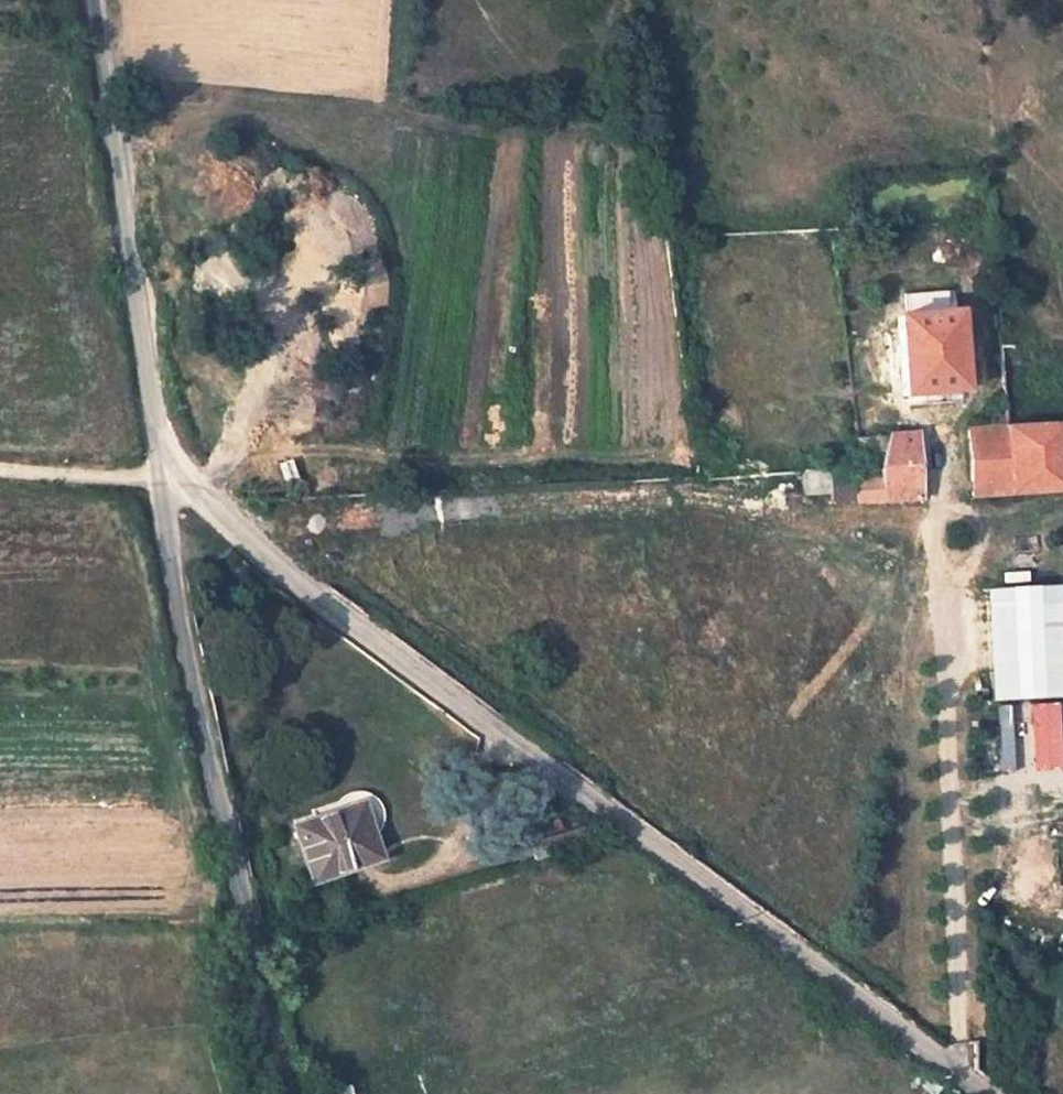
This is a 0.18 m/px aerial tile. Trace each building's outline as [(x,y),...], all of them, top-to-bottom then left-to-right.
[(959,314),(899,319),(904,397),(921,395),(947,393),(965,392),(959,314)] [(1017,373),(1016,347),(1002,348),(1005,373),(1017,373)] [(921,395),(922,406),(949,404),(947,393),(921,395)] [(969,433),(973,498),(1062,493),(1062,434),(1062,426),(969,433)] [(916,436),(856,439),(859,469),(830,471),(831,493),(831,506),(919,501),(916,436)] [(815,494),(831,493),(830,471),(814,472),(815,494)] [(1047,545),(994,548),(995,563),(1047,561),(1047,545)] [(1048,566),(1035,566),(1036,577),(1049,577),(1048,566)] [(220,571),(207,578),(213,590),(225,583),(220,571)] [(978,608),(980,700),(1052,698),(1051,606),(978,608)] [(316,823),(297,830),(315,881),(378,860),(370,837),(378,834),(381,830),(383,825),(383,820),(382,810),(380,805),(377,801),(373,798),(364,794),(359,793),(353,794),(346,797),(340,802),(311,812),(316,823)]
